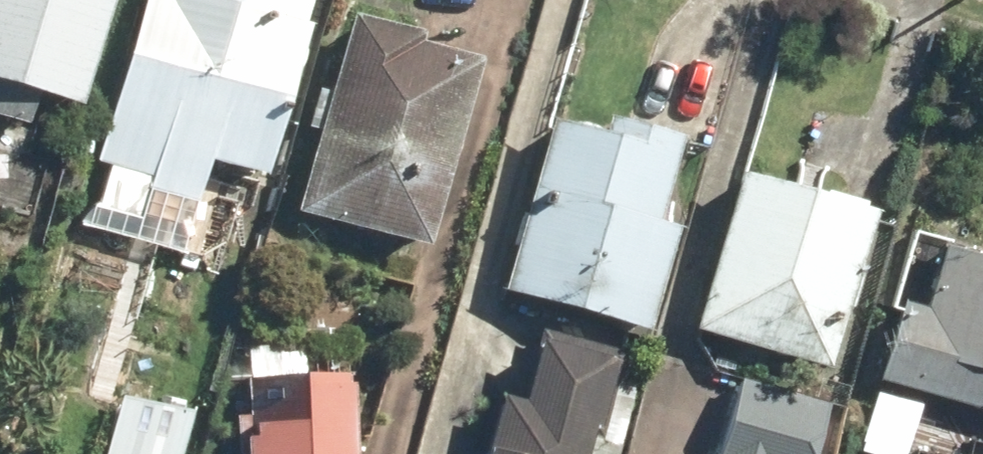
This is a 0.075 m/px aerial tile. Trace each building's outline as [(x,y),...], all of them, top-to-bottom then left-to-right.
[(22,124),(31,93),(80,108),(111,0),(0,0),(0,118),(22,124)] [(89,162),(144,178),(140,190),(193,205),(205,160),(260,176),(303,25),(241,8),(243,0),(135,0),(89,162)] [(413,34),(345,15),(290,213),(418,248),(470,61),(410,44),(413,34)] [(597,133),(540,117),(491,290),(635,331),(663,232),(644,226),(671,135),(602,115),(597,133)] [(875,212),(730,172),(685,332),(830,373),(875,212)] [(900,301),(878,380),(982,410),(982,257),(944,246),(926,308),(900,301)] [(491,395),(475,453),(576,453),(604,353),(533,333),(514,402),(491,395)] [(234,409),(235,453),(343,453),(342,373),(265,374),(266,409),(234,409)] [(817,402),(727,377),(705,453),(802,453),(817,402)]
